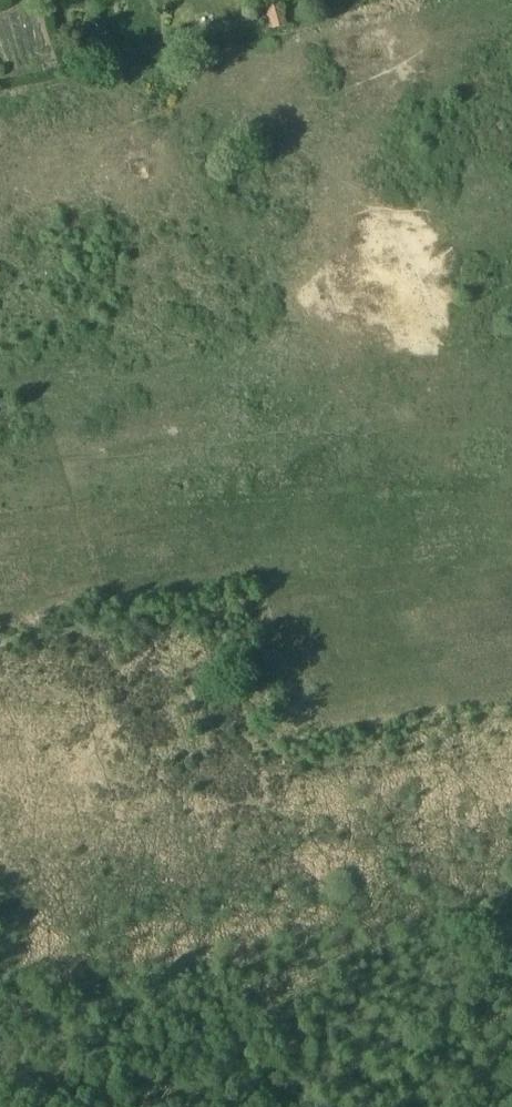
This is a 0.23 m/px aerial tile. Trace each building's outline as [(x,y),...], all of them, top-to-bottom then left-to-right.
[(280,0),(269,0),(264,1),(272,30),(287,26),(280,0)] [(57,58),(35,2),(0,15),(0,63),(6,78),(57,58)]
